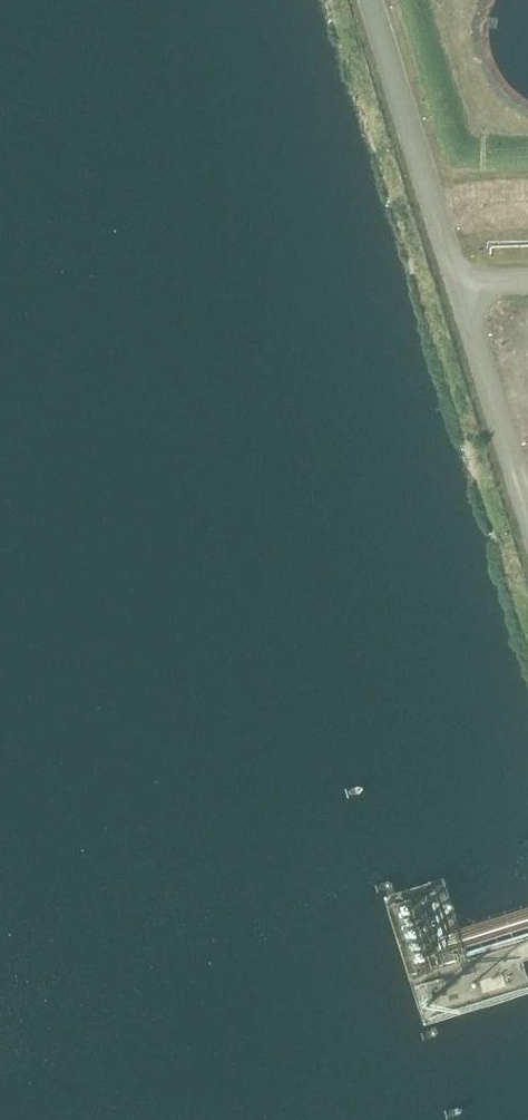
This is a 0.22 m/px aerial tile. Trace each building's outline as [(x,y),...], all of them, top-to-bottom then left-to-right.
[(495,1),(492,7),(491,12),(490,17),(489,21),(489,24),(489,26),(489,31),(489,38),(489,41),(490,45),(491,50),(491,52),(493,57),(493,59),(495,64),(496,66),(500,72),(503,78),(505,80),(508,84),(513,89),(516,92),(520,95),(524,98),(527,101),(527,0),(495,0),(495,1)] [(507,985),(503,972),(479,979),(483,992),(507,985)]
